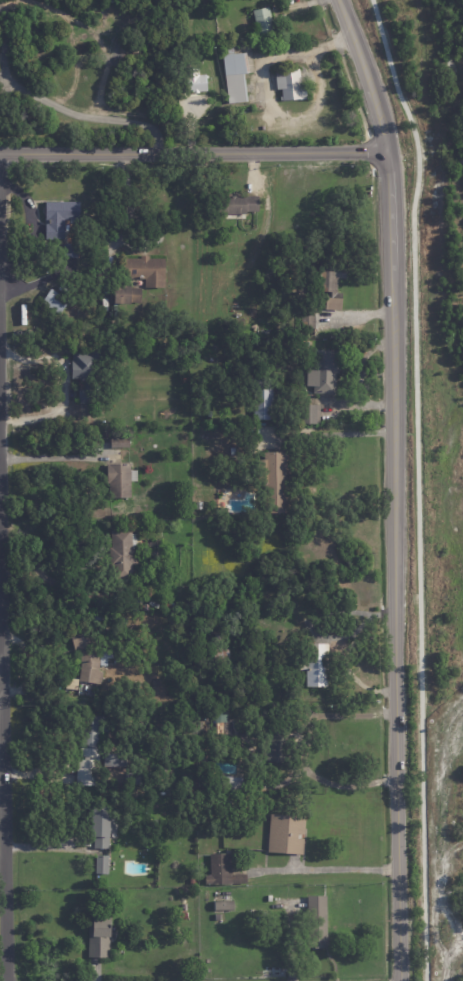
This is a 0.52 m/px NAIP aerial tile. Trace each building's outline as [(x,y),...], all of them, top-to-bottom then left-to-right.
[(271,17),(272,19),(273,19),(274,24),(273,24),(275,32),(259,36),(253,10),(269,6),(271,17)] [(234,46),(235,54),(246,53),(250,73),(244,74),(247,102),(229,104),(222,45),(234,44),(234,46)] [(302,84),(306,84),(308,97),(301,98),(301,99),(283,101),(282,89),(277,89),(276,71),(300,69),(302,84)] [(208,91),(183,93),(182,77),(207,75),(208,91)] [(242,196),(262,195),(262,211),(248,211),(249,220),(221,220),(221,194),(232,194),(232,197),(236,197),(236,196),(242,196)] [(78,220),(65,220),(65,240),(45,240),(45,224),(48,224),(48,220),(46,220),(46,202),(80,202),(80,220),(78,220)] [(63,247),(63,244),(78,244),(78,258),(63,258),(63,247)] [(146,289),(146,279),(123,279),(124,259),(141,259),(141,256),(150,256),(150,259),(166,259),(166,289),(146,289)] [(343,310),(326,310),(327,299),(320,299),(321,272),(347,273),(347,279),(338,279),(337,300),(344,300),(343,310)] [(123,286),(132,287),(132,288),(142,289),(141,303),(132,303),(132,305),(115,304),(116,286),(123,286)] [(51,289),(69,302),(59,316),(42,303),(51,289)] [(316,329),(303,329),(302,308),(315,308),(316,329)] [(311,340),(311,358),(300,358),(300,340),(311,340)] [(94,395),(94,403),(80,402),(80,397),(79,397),(79,387),(82,387),(83,381),(80,381),(80,378),(72,378),(73,351),(90,352),(90,345),(104,345),(104,364),(94,364),(94,369),(95,369),(94,395)] [(342,350),(341,372),(338,372),(337,392),(317,391),(317,384),(310,383),(311,362),(317,362),(318,348),(342,350)] [(273,381),(273,391),(274,391),(273,421),(255,421),(255,391),(251,391),(252,379),(273,379),(273,381)] [(320,421),(320,424),(295,424),(295,405),(320,405),(320,421)] [(208,413),(218,415),(216,425),(207,423),(208,413)] [(120,447),(111,447),(111,438),(102,438),(102,432),(111,432),(111,431),(120,431),(120,436),(130,436),(130,447),(120,447)] [(266,515),(265,473),(258,473),(258,460),(264,460),(264,453),(291,452),(293,514),(266,515)] [(133,470),(138,469),(138,480),(131,480),(131,497),(110,497),(109,483),(108,483),(107,463),(124,463),(128,462),(128,463),(131,463),(131,470),(133,470)] [(137,534),(138,564),(133,564),(133,579),(128,579),(128,591),(119,591),(119,580),(116,580),(115,563),(111,563),(110,547),(112,547),(111,530),(131,529),(131,525),(138,525),(139,530),(132,530),(132,533),(137,533),(137,534)] [(94,620),(94,611),(107,611),(107,621),(94,620)] [(100,666),(99,672),(103,672),(102,684),(79,681),(82,662),(79,649),(75,649),(71,631),(92,625),(100,661),(100,666)] [(330,644),(330,684),(308,684),(308,668),(302,668),(302,655),(309,655),(309,643),(330,643),(330,644)] [(108,664),(107,666),(100,666),(101,648),(114,649),(114,658),(108,658),(108,664)] [(218,656),(231,654),(231,657),(229,657),(230,661),(219,662),(218,656)] [(78,689),(66,689),(67,678),(79,679),(78,689)] [(228,715),(228,730),(226,730),(226,735),(219,735),(219,730),(216,730),(216,714),(228,714),(228,715)] [(77,785),(78,759),(81,759),(81,747),(83,747),(83,725),(106,725),(106,730),(109,730),(109,735),(102,734),(102,744),(106,744),(106,747),(105,747),(104,754),(133,755),(132,763),(130,763),(130,766),(127,766),(127,767),(104,766),(105,758),(101,758),(100,786),(77,785)] [(240,777),(244,777),(244,791),(220,789),(221,776),(240,777)] [(107,849),(94,848),(95,836),(92,836),(93,807),(116,808),(116,825),(117,825),(117,833),(116,833),(116,834),(118,834),(118,838),(111,838),(111,839),(110,839),(109,849),(107,849)] [(308,815),(305,853),(270,850),(273,813),(308,815)] [(195,830),(183,830),(183,818),(195,818),(195,830)] [(232,855),(232,875),(247,874),(247,883),(232,884),(232,885),(206,885),(205,875),(211,875),(210,854),(232,853),(232,855)] [(107,855),(109,855),(108,874),(96,874),(96,855),(107,855)] [(328,946),(310,946),(309,894),(328,894),(328,946)] [(214,900),(233,900),(234,909),(229,909),(229,910),(226,910),(226,909),(215,909),(214,900)] [(112,925),(112,937),(110,937),(110,958),(89,957),(90,918),(95,919),(95,912),(111,913),(111,920),(110,920),(110,924),(112,925)]
